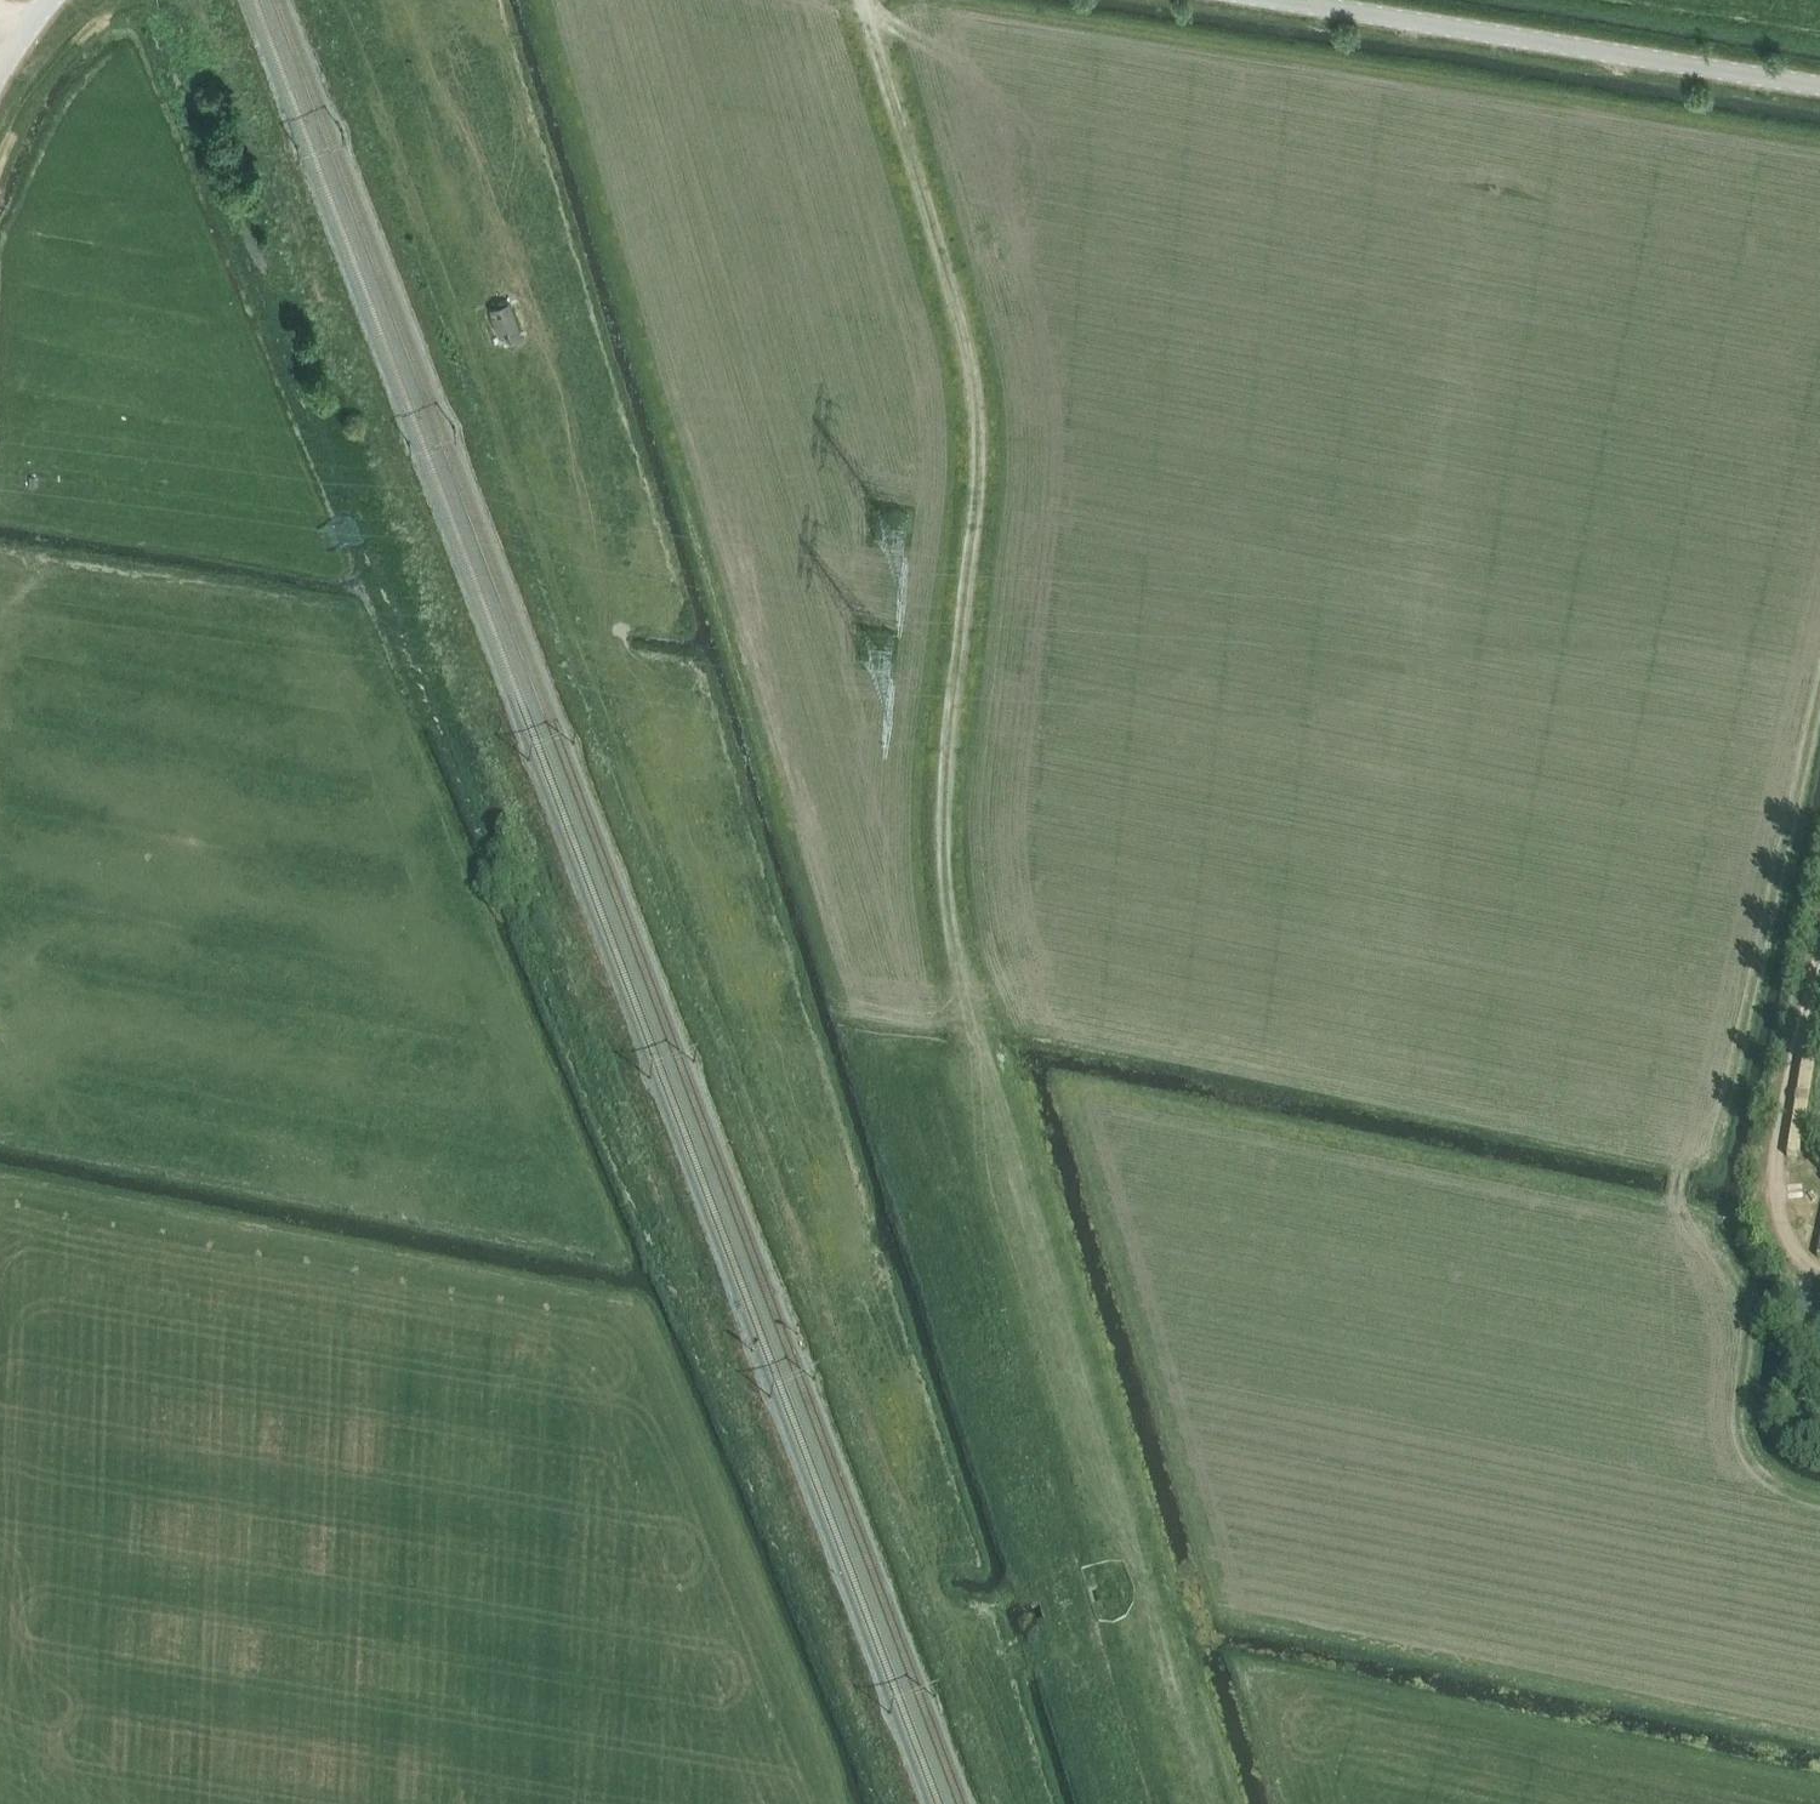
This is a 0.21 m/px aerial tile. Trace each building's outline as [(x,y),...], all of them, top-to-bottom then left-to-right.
[(522,337),(510,302),(489,309),(501,344),(522,337)] [(1806,1329),(1819,1332),(1819,1305),(1812,1303),(1806,1329)]
